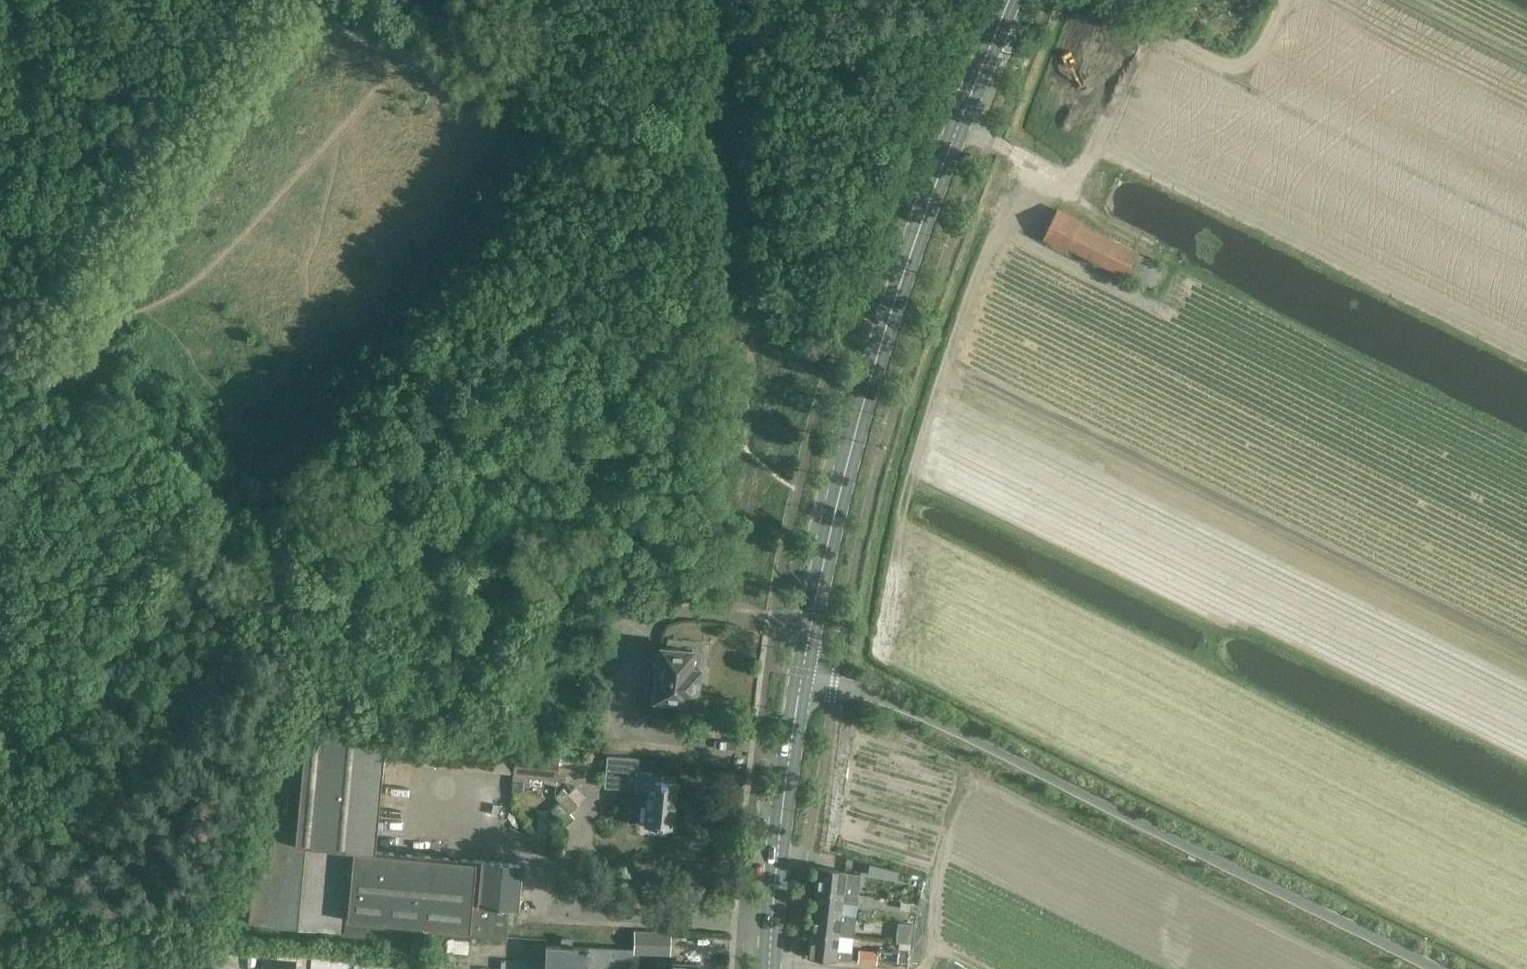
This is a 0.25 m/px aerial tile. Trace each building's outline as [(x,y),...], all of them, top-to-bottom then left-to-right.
[(1165,265),(1138,252),(1081,223),(1082,221),(1059,209),(1045,237),(1068,249),(1070,246),(1127,275),(1127,274),(1154,287),(1165,265)] [(691,649),(660,645),(653,698),(685,702),(686,696),(695,697),(698,668),(690,667),(691,649)] [(384,735),(304,728),(301,766),(289,764),(256,840),(248,921),(343,930),(343,933),(365,935),(365,925),(505,938),(509,905),(516,905),(520,863),(474,859),(374,850),(384,735)] [(411,763),(509,772),(511,750),(413,741),(411,763)] [(556,776),(557,757),(517,751),(515,771),(556,776)] [(645,824),(672,827),(675,782),(652,781),(652,771),(638,771),(639,758),(606,755),(603,787),(648,791),(645,824)] [(569,813),(578,804),(563,788),(555,796),(559,801),(550,809),(565,825),(573,817),(569,813)] [(815,887),(857,893),(859,873),(844,871),(844,869),(817,865),(815,887)] [(857,893),(815,887),(813,908),(840,912),(841,902),(856,903),(857,893)] [(840,912),(813,908),(811,930),(838,933),(838,934),(853,936),(855,914),(840,913),(840,912)] [(634,930),(633,952),(670,953),(670,931),(634,930)] [(836,948),(838,934),(838,933),(811,930),(808,955),(849,960),(851,950),(836,948)] [(572,946),(572,937),(561,937),(561,945),(546,945),(545,968),(586,968),(586,966),(618,968),(618,964),(630,965),(631,949),(572,946)] [(856,962),(876,964),(877,950),(858,949),(856,962)]
